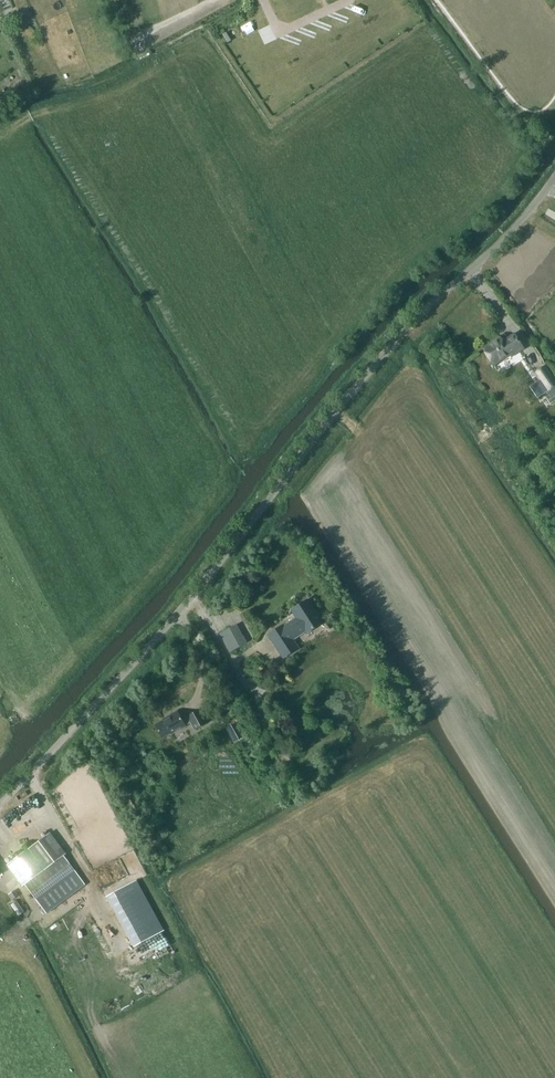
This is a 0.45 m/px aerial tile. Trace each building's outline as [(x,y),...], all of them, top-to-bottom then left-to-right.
[(522,101),(531,93),(528,90),(520,98),(522,101)] [(483,348),(493,363),(510,352),(512,356),(525,347),(515,333),(503,340),(500,336),(483,348)] [(534,373),(547,392),(554,386),(554,380),(545,365),(534,373)] [(292,610),(297,618),(284,626),(283,625),(268,635),(283,658),(298,648),(293,640),(306,631),(308,635),(323,625),(307,600),(292,610)] [(220,634),(229,651),(245,643),(236,626),(220,634)] [(207,722),(200,709),(181,719),(177,710),(162,719),(163,720),(155,724),(162,737),(171,732),(171,733),(191,722),(195,729),(207,722)] [(237,722),(226,728),(232,737),(236,735),(239,740),(244,737),(237,722)] [(66,854),(50,833),(7,865),(23,887),(25,885),(36,899),(75,870),(64,856),(66,854)] [(15,890),(9,894),(13,900),(19,896),(15,890)]
